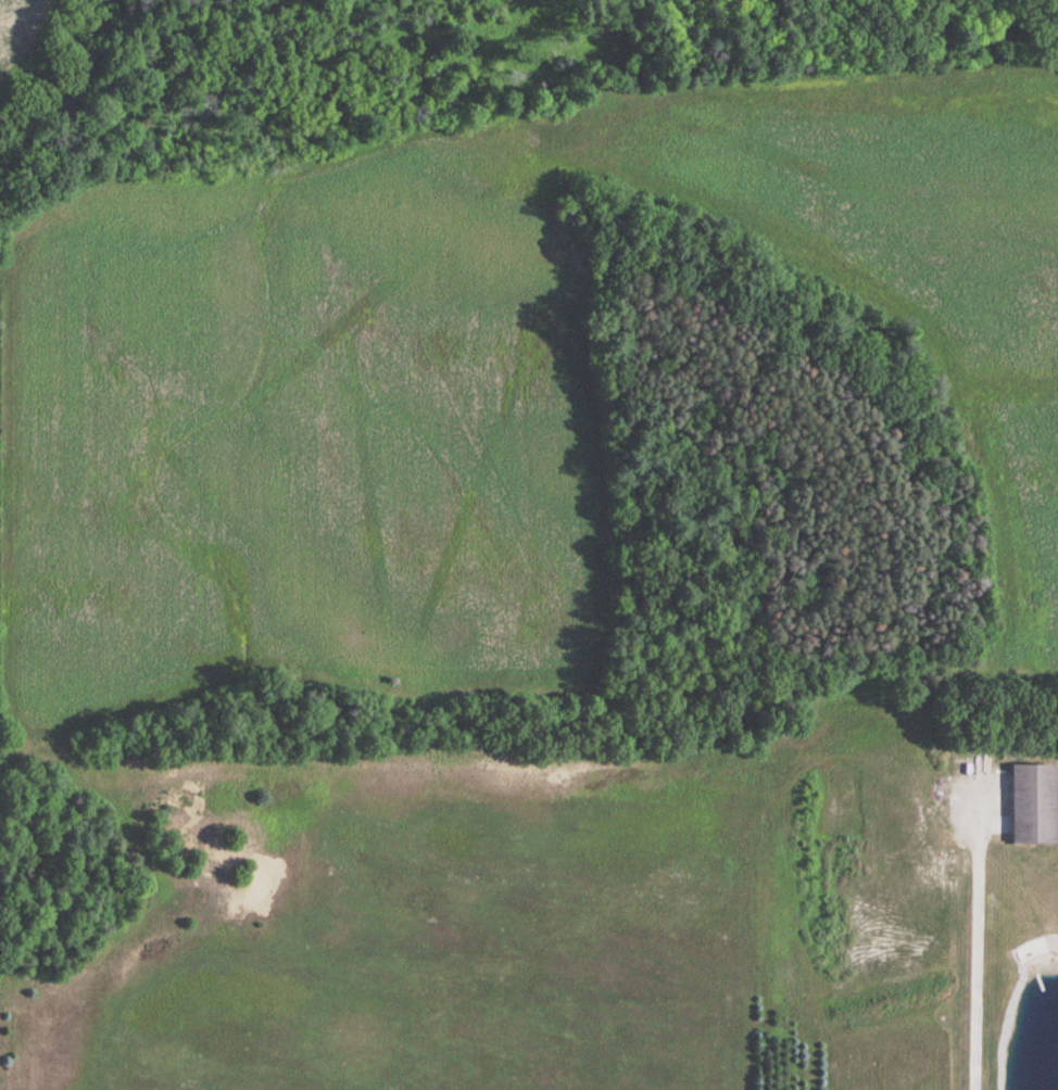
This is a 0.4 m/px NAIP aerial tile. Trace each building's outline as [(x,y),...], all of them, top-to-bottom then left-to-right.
[(1010,846),(1054,846),(1054,767),(1010,767),(1010,846)]
